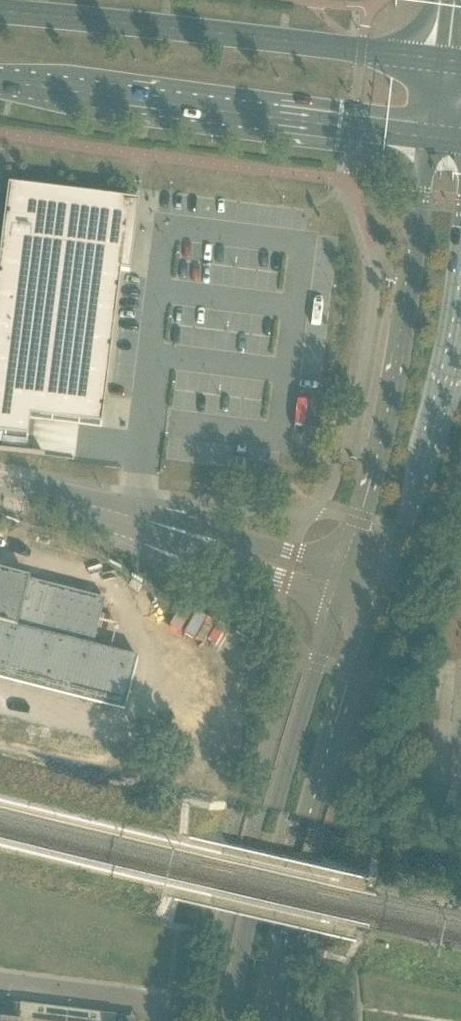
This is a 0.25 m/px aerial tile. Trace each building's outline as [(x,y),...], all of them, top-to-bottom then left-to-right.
[(0,253),(0,437),(28,440),(28,438),(19,437),(21,417),(101,427),(121,271),(129,273),(130,271),(121,270),(127,218),(33,206),(35,191),(8,187),(0,253)] [(92,649),(105,602),(23,581),(22,583),(15,581),(15,579),(0,575),(0,672),(126,704),(138,661),(92,649)] [(68,1011),(19,1005),(18,1018),(1,1016),(1,1020),(67,1020),(68,1011)] [(117,1017),(68,1011),(67,1020),(116,1020),(117,1017)]
